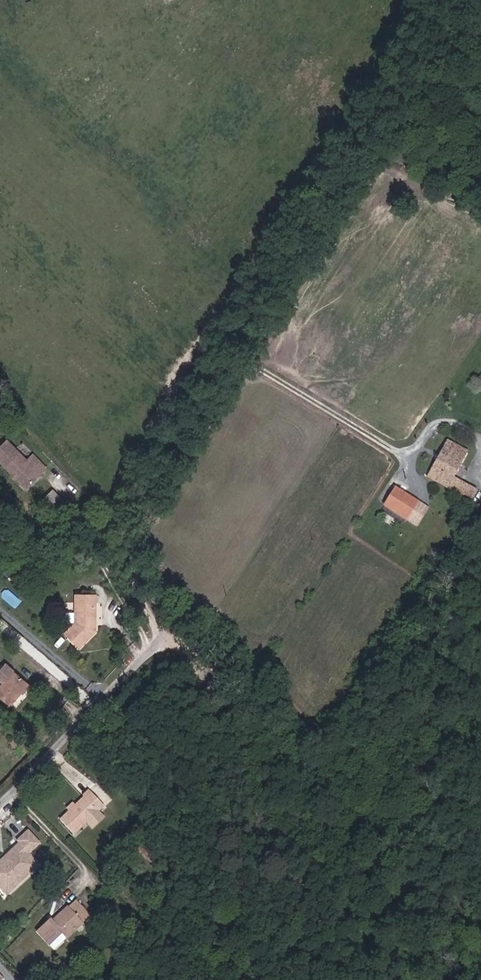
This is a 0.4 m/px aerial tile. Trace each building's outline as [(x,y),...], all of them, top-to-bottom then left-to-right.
[(39,464),(25,451),(3,429),(0,432),(0,467),(18,485),(39,464)] [(468,449),(448,437),(433,463),(454,474),(468,449)] [(31,445),(25,451),(39,464),(44,459),(31,445)] [(427,472),(455,489),(461,479),(454,475),(454,474),(433,463),(427,472)] [(476,487),(461,479),(455,489),(470,498),(476,487)] [(408,516),(418,499),(396,485),(385,501),(408,516)] [(429,506),(418,499),(408,516),(418,523),(429,506)] [(94,625),(94,589),(74,589),(75,616),(64,626),(78,640),(94,625)] [(35,679),(14,657),(3,668),(11,676),(1,686),(14,699),(35,679)] [(59,817),(71,830),(100,803),(88,790),(73,804),(68,809),(59,817)] [(68,809),(73,804),(69,800),(64,804),(68,809)] [(38,860),(28,849),(38,839),(26,825),(4,851),(8,855),(5,859),(0,858),(0,886),(5,891),(38,860)] [(8,855),(4,851),(0,854),(0,858),(5,859),(8,855)] [(59,927),(63,932),(88,910),(73,893),(52,912),(55,915),(52,918),(49,915),(46,912),(33,923),(46,938),(59,927)] [(50,944),(63,932),(59,927),(46,938),(50,944)]
